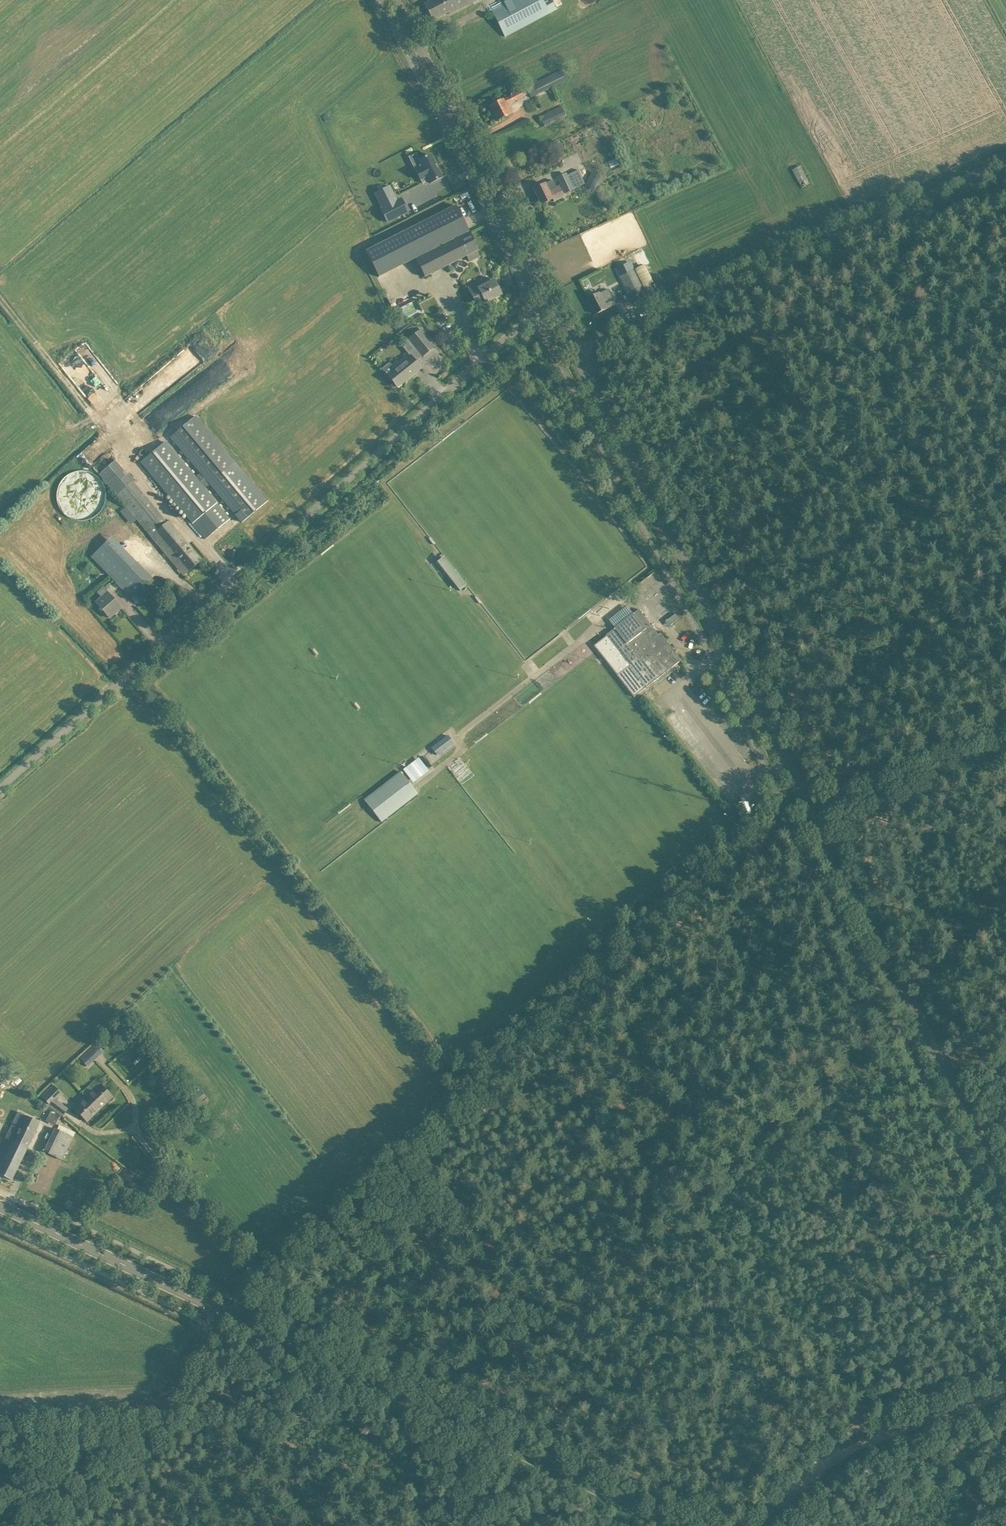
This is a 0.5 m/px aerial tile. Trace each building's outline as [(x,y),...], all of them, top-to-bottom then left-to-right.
[(424,4),(433,20),(448,12),(449,14),(475,0),(432,0),(424,4)] [(491,9),(505,36),(514,32),(550,13),(550,12),(554,10),(557,9),(552,1),(545,4),(543,0),(509,0),(500,5),(491,9)] [(531,97),(568,79),(563,69),(526,88),(531,97)] [(503,99),(499,101),(490,106),(497,120),(510,114),(506,105),(526,95),(523,89),(503,99)] [(562,106),(540,116),(544,126),(566,116),(562,106)] [(416,172),(423,186),(431,182),(431,183),(442,177),(435,163),(424,168),(424,169),(416,172)] [(800,166),(791,170),(801,188),(809,184),(800,166)] [(567,175),(566,173),(559,177),(566,193),(573,190),(573,189),(585,184),(578,170),(567,175)] [(591,171),(587,181),(597,186),(601,177),(591,171)] [(415,191),(407,176),(399,180),(407,195),(415,191)] [(545,183),(543,184),(534,189),(541,204),(553,199),(554,201),(564,196),(559,186),(556,187),(553,180),(545,183)] [(390,185),(374,193),(382,207),(380,208),(387,223),(409,212),(401,197),(397,200),(390,185)] [(479,250),(456,206),(366,251),(379,276),(415,258),(425,277),(467,256),(469,261),(480,256),(477,251),(479,250)] [(625,275),(620,277),(633,304),(648,297),(640,281),(646,278),(640,267),(635,269),(629,257),(618,262),(625,275)] [(594,280),(599,289),(600,291),(606,288),(600,276),(594,280)] [(494,280),(493,280),(491,282),(489,277),(468,288),(477,304),(485,300),(486,302),(501,294),(494,280)] [(615,304),(612,297),(613,297),(609,289),(608,289),(589,299),(597,314),(608,308),(615,304)] [(400,307),(392,312),(396,319),(394,320),(395,321),(402,317),(405,316),(400,307)] [(408,339),(422,357),(435,346),(421,329),(408,339)] [(421,368),(414,360),(411,356),(395,369),(389,362),(382,368),(397,387),(421,368)] [(164,442),(140,462),(199,531),(205,539),(230,519),(223,511),(204,488),(209,484),(242,523),(268,501),(235,461),(220,444),(196,415),(170,437),(199,473),(194,477),(164,442)] [(115,461),(99,475),(104,481),(116,495),(132,481),(120,467),(115,461)] [(58,494),(59,502),(62,509),(68,515),(75,519),(83,519),(91,518),(98,513),(103,507),(105,499),(105,491),(102,483),(96,477),(90,474),(83,472),(76,473),(70,475),(64,480),(60,486),(58,494)] [(150,537),(183,575),(201,560),(168,522),(150,537)] [(121,565),(110,576),(131,598),(139,591),(152,578),(136,562),(151,548),(135,532),(112,556),(121,565)] [(461,587),(468,580),(446,556),(439,562),(461,587)] [(96,602),(102,610),(109,617),(121,607),(103,586),(96,592),(101,598),(96,602)] [(168,600),(167,608),(176,609),(177,601),(168,600)] [(603,637),(594,645),(597,649),(614,670),(616,672),(617,675),(634,697),(647,687),(682,660),(662,634),(661,633),(659,634),(639,609),(634,614),(616,628),(607,635),(603,637)] [(431,747),(438,756),(455,744),(448,735),(431,747)] [(412,763),(404,769),(414,782),(430,770),(420,757),(412,763)] [(418,794),(401,771),(364,799),(382,822),(418,794)] [(743,810),(738,814),(745,822),(749,818),(743,810)] [(114,1033),(123,1044),(132,1037),(122,1026),(114,1033)] [(79,1058),(87,1066),(104,1051),(96,1043),(79,1058)] [(86,1095),(85,1096),(99,1110),(113,1097),(95,1079),(82,1091),(86,1095)] [(59,1112),(64,1105),(56,1098),(61,1093),(53,1085),(42,1097),(59,1112)] [(191,1096),(191,1097),(196,1103),(205,1096),(200,1090),(193,1095),(191,1096)] [(87,1121),(99,1110),(85,1096),(73,1107),(87,1121)] [(52,1111),(46,1120),(54,1125),(60,1117),(52,1111)] [(14,1122),(6,1138),(27,1148),(40,1122),(25,1115),(20,1125),(14,1122)] [(55,1129),(45,1151),(62,1160),(73,1137),(55,1129)] [(6,1138),(0,1150),(0,1160),(2,1161),(0,1166),(0,1174),(12,1180),(27,1148),(6,1138)] [(132,1182),(127,1186),(143,1205),(150,1198),(142,1190),(140,1191),(132,1182)]
